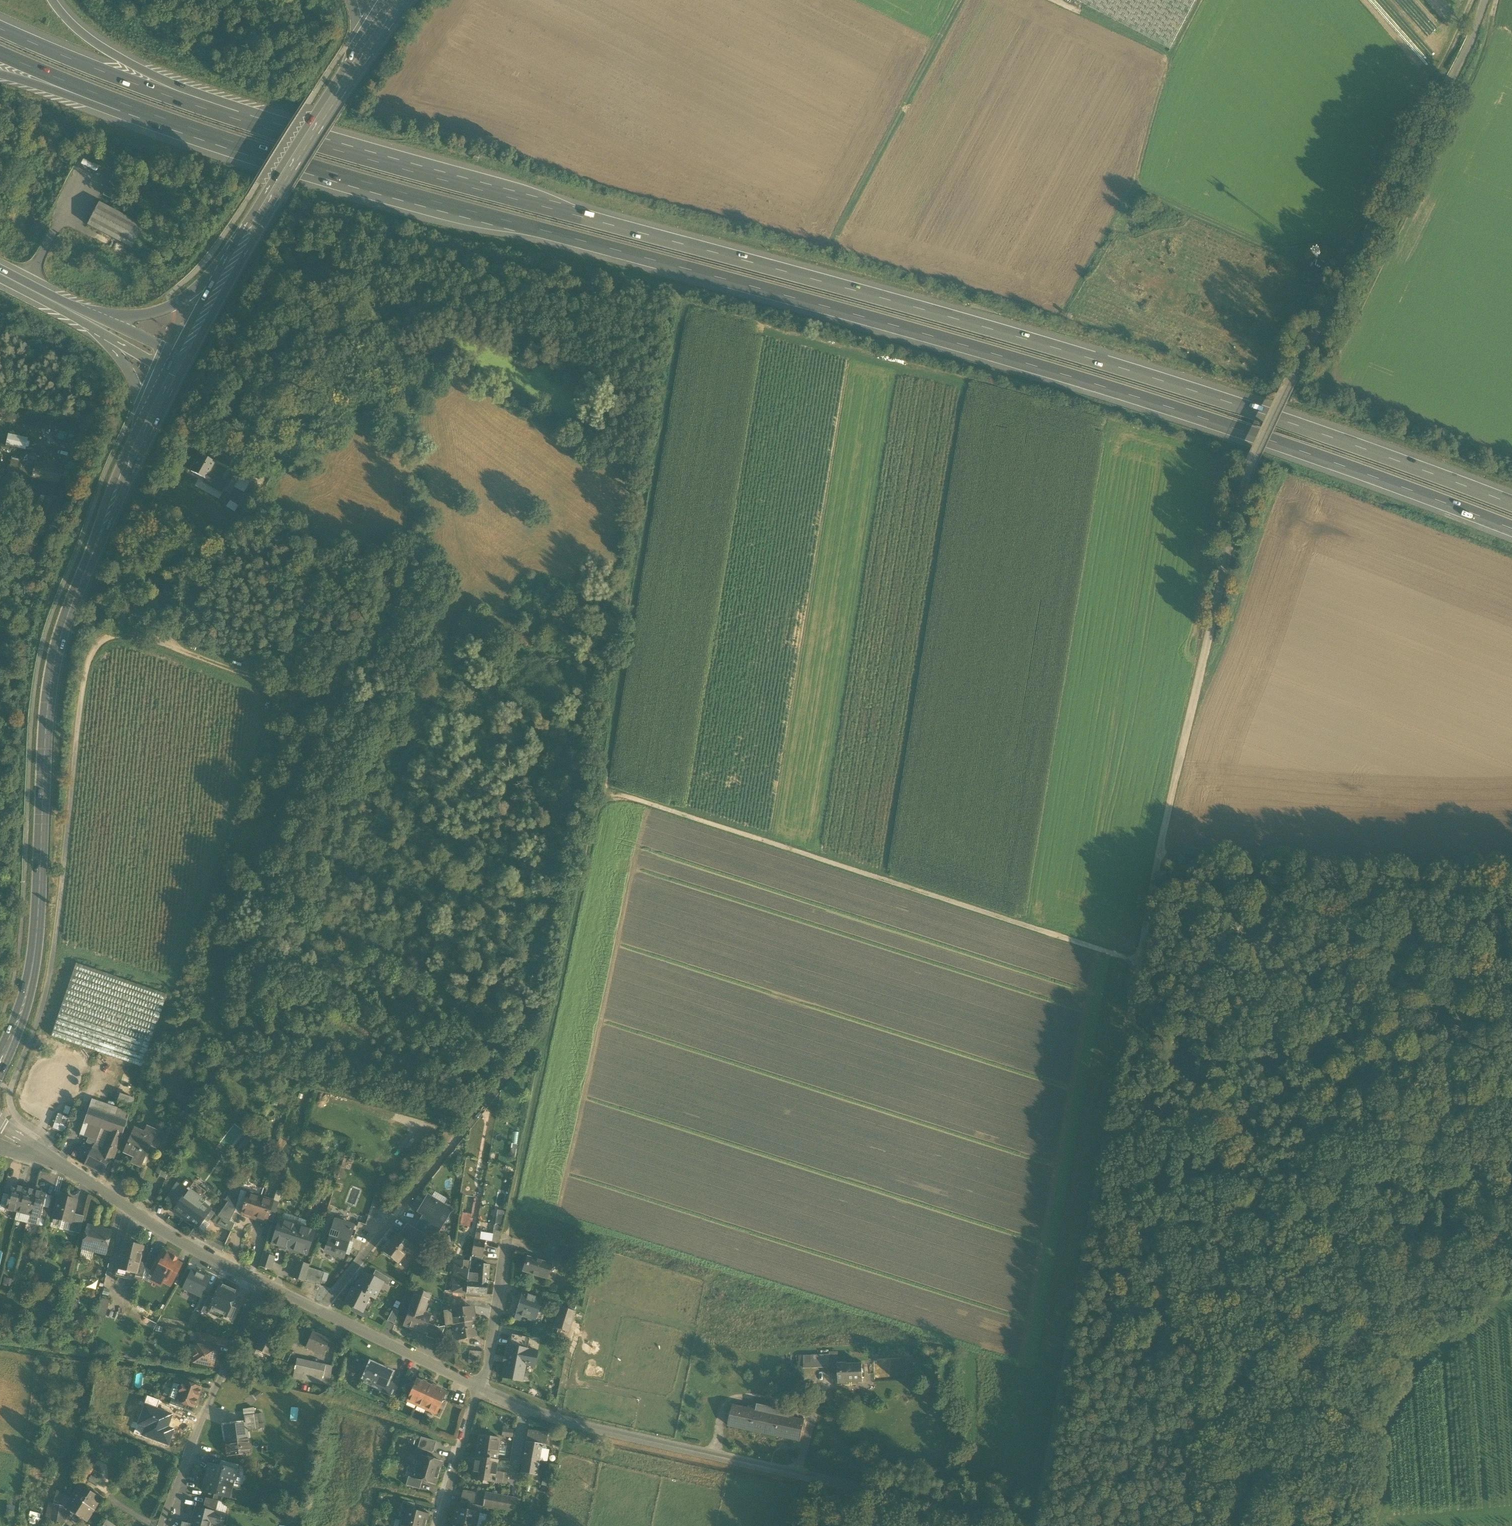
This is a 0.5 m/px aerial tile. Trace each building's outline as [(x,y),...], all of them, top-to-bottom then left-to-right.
[(1170,49),(1195,0),(1076,0),(1170,49)] [(103,196),(114,202),(124,182),(113,177),(103,196)] [(87,226),(131,250),(143,227),(99,204),(87,226)] [(8,434),(5,447),(26,450),(28,438),(8,434)] [(28,462),(36,464),(38,456),(23,453),(21,460),(20,465),(27,467),(28,462)] [(231,472),(225,482),(209,473),(214,463),(200,455),(191,472),(205,480),(223,490),(230,493),(234,487),(239,477),(231,472)] [(20,465),(21,460),(12,458),(7,478),(17,480),(19,473),(20,465)] [(25,475),(33,477),(36,464),(28,462),(27,467),(25,475)] [(63,470),(36,464),(33,477),(60,483),(63,470)] [(19,473),(25,475),(27,467),(20,465),(19,473)] [(249,482),(239,477),(234,487),(244,492),(249,482)] [(223,490),(205,480),(203,483),(222,493),(223,490)] [(227,507),(235,512),(238,507),(230,502),(227,507)] [(51,1036),(142,1068),(167,994),(76,963),(51,1036)] [(135,1099),(120,1094),(115,1107),(130,1112),(135,1099)] [(92,1100),(89,1109),(95,1111),(98,1102),(92,1100)] [(130,1113),(98,1102),(95,1111),(127,1122),(130,1113)] [(89,1109),(84,1123),(109,1132),(122,1136),(127,1122),(95,1111),(89,1109)] [(68,1118),(57,1114),(52,1129),(63,1133),(68,1118)] [(100,1153),(103,1146),(109,1132),(84,1123),(79,1135),(88,1138),(86,1142),(94,1145),(92,1149),(100,1153)] [(220,1143),(229,1148),(241,1130),(233,1124),(220,1143)] [(130,1164),(141,1168),(157,1131),(146,1126),(144,1132),(142,1137),(132,1133),(123,1153),(133,1158),(130,1164)] [(134,1128),(132,1133),(142,1137),(144,1132),(134,1128)] [(307,1131),(302,1129),(297,1145),(302,1146),(307,1131)] [(122,1136),(109,1132),(103,1146),(112,1150),(109,1157),(111,1158),(111,1159),(113,1160),(122,1136)] [(255,1139),(249,1135),(240,1149),(246,1152),(255,1139)] [(515,1160),(518,1139),(512,1138),(509,1159),(515,1160)] [(103,1146),(100,1153),(92,1149),(84,1165),(103,1175),(111,1159),(111,1158),(109,1157),(112,1150),(103,1146)] [(422,1151),(415,1146),(402,1161),(409,1166),(422,1151)] [(111,1173),(117,1175),(121,1162),(115,1160),(111,1173)] [(159,1176),(166,1179),(171,1167),(164,1164),(159,1176)] [(165,1199),(177,1207),(183,1198),(186,1193),(188,1191),(186,1190),(188,1188),(177,1181),(165,1199)] [(231,1183),(228,1194),(238,1201),(241,1191),(242,1186),(231,1183)] [(204,1196),(191,1186),(189,1189),(188,1188),(186,1190),(188,1191),(186,1193),(192,1197),(199,1202),(204,1196)] [(6,1210),(17,1213),(23,1191),(23,1188),(17,1187),(16,1189),(11,1188),(9,1196),(5,1210),(6,1210)] [(15,1221),(26,1223),(35,1191),(28,1190),(28,1192),(23,1191),(17,1213),(15,1221)] [(276,1190),(273,1201),(279,1203),(282,1192),(276,1190)] [(41,1193),(35,1191),(26,1223),(38,1226),(40,1219),(43,1207),(46,1196),(40,1195),(41,1193)] [(235,1211),(242,1214),(246,1199),(245,1198),(246,1192),(241,1191),(238,1201),(235,1211)] [(442,1207),(443,1205),(447,1199),(435,1192),(430,1199),(442,1207)] [(195,1227),(197,1229),(204,1220),(210,1210),(199,1202),(192,1197),(186,1193),(183,1198),(177,1207),(174,1212),(195,1227)] [(249,1217),(254,1218),(261,1197),(248,1193),(246,1199),(242,1214),(241,1215),(249,1218),(249,1217)] [(5,1213),(6,1210),(5,1210),(9,1196),(3,1194),(0,1206),(0,1212),(5,1213)] [(217,1225),(231,1232),(235,1224),(232,1223),(230,1222),(235,1211),(238,1201),(228,1194),(223,1200),(226,1202),(216,1217),(220,1219),(216,1225),(217,1225)] [(46,1195),(46,1196),(43,1207),(49,1208),(52,1196),(46,1195)] [(71,1223),(74,1214),(77,1201),(59,1196),(57,1205),(58,1205),(56,1209),(55,1209),(53,1219),(71,1223)] [(273,1201),(261,1197),(254,1218),(259,1220),(258,1221),(266,1223),(267,1221),(273,1201)] [(430,1229),(436,1233),(440,1227),(440,1228),(443,1223),(445,1224),(450,1223),(448,1218),(447,1217),(451,1210),(443,1205),(442,1207),(430,1199),(427,1197),(423,1204),(425,1206),(420,1214),(427,1218),(424,1222),(432,1226),(430,1229)] [(422,1203),(415,1199),(409,1209),(416,1213),(422,1203)] [(267,1221),(272,1223),(279,1203),(273,1201),(267,1221)] [(40,1219),(46,1220),(49,1208),(43,1207),(40,1219)] [(210,1210),(204,1220),(197,1229),(195,1227),(189,1234),(200,1240),(205,1234),(205,1233),(210,1225),(209,1224),(208,1223),(214,1213),(210,1210)] [(501,1225),(503,1211),(497,1210),(495,1224),(501,1225)] [(461,1212),(460,1224),(469,1225),(470,1213),(461,1212)] [(69,1231),(80,1234),(84,1217),(74,1214),(71,1223),(69,1231)] [(281,1221),(297,1226),(299,1218),(284,1214),(281,1221)] [(307,1221),(299,1218),(297,1226),(304,1229),(307,1221)] [(71,1223),(53,1219),(51,1227),(69,1231),(71,1223)] [(421,1219),(415,1229),(430,1238),(438,1243),(442,1236),(436,1233),(430,1229),(432,1226),(424,1222),(421,1219)] [(272,1244),(289,1249),(297,1226),(281,1221),(279,1221),(272,1244)] [(324,1251),(344,1258),(345,1255),(349,1242),(354,1227),(334,1221),(331,1230),(342,1234),(340,1240),(329,1236),(324,1251)] [(424,1247),(430,1238),(415,1229),(406,1224),(402,1229),(412,1237),(414,1234),(417,1236),(414,1239),(421,1244),(424,1247)] [(84,1243),(82,1249),(94,1252),(105,1255),(109,1239),(111,1232),(88,1226),(85,1236),(83,1237),(82,1241),(84,1243)] [(304,1229),(297,1226),(289,1249),(307,1255),(314,1232),(304,1229)] [(408,1242),(412,1237),(402,1229),(398,1235),(408,1242)] [(492,1242),(499,1243),(500,1232),(493,1231),(493,1234),(492,1242)] [(479,1240),(492,1242),(493,1234),(481,1232),(479,1240)] [(225,1245),(205,1234),(200,1240),(222,1252),(225,1245)] [(383,1252),(394,1261),(400,1253),(404,1256),(412,1246),(408,1242),(398,1235),(397,1234),(383,1252)] [(417,1249),(421,1244),(414,1239),(417,1236),(414,1234),(412,1237),(408,1242),(412,1246),(417,1249)] [(449,1236),(442,1238),(444,1246),(452,1243),(449,1236)] [(105,1255),(111,1256),(115,1240),(109,1239),(105,1255)] [(470,1264),(481,1265),(485,1241),(479,1240),(475,1239),(470,1263),(470,1264)] [(136,1274),(139,1262),(143,1247),(124,1242),(117,1269),(136,1274)] [(353,1243),(349,1242),(345,1255),(349,1256),(353,1243)] [(92,1260),(94,1252),(82,1249),(80,1257),(92,1260)] [(545,1250),(542,1257),(560,1263),(563,1256),(545,1250)] [(259,1267),(270,1270),(274,1257),(263,1253),(259,1267)] [(400,1253),(394,1261),(398,1264),(404,1256),(400,1253)] [(145,1269),(152,1272),(159,1259),(149,1254),(145,1269)] [(574,1257),(565,1254),(563,1261),(572,1264),(574,1257)] [(164,1279),(172,1283),(181,1266),(176,1263),(177,1260),(168,1255),(166,1258),(160,1255),(159,1259),(152,1272),(155,1274),(153,1277),(163,1282),(164,1279)] [(524,1273),(545,1279),(550,1263),(545,1262),(529,1257),(524,1273)] [(135,1276),(142,1278),(143,1276),(146,1264),(139,1262),(136,1274),(135,1276)] [(453,1292),(466,1293),(467,1283),(470,1264),(470,1263),(456,1262),(455,1281),(454,1281),(453,1292)] [(466,1293),(486,1295),(487,1281),(488,1281),(490,1265),(482,1265),(481,1265),(470,1264),(467,1283),(466,1293)] [(324,1273),(308,1268),(297,1265),(293,1277),(304,1281),(320,1286),(324,1273)] [(134,1282),(135,1276),(136,1274),(117,1269),(115,1277),(134,1282)] [(150,1283),(153,1277),(155,1274),(152,1272),(145,1269),(142,1279),(150,1283)] [(382,1283),(388,1286),(391,1280),(375,1270),(372,1278),(382,1283)] [(209,1279),(191,1271),(183,1289),(201,1297),(209,1279)] [(40,1276),(36,1273),(31,1280),(36,1283),(40,1276)] [(360,1282),(356,1289),(370,1297),(374,1299),(382,1283),(372,1278),(364,1274),(360,1282)] [(12,1280),(4,1278),(2,1284),(10,1286),(12,1280)] [(237,1292),(221,1284),(214,1299),(209,1310),(210,1310),(225,1317),(230,1306),(237,1292)] [(363,1310),(370,1297),(356,1289),(354,1288),(353,1288),(345,1304),(359,1311),(362,1312),(363,1310)] [(417,1292),(415,1299),(424,1302),(426,1302),(428,1296),(417,1292)] [(515,1315),(535,1322),(536,1321),(539,1311),(542,1300),(522,1293),(515,1315)] [(207,1315),(210,1310),(209,1310),(214,1299),(209,1296),(201,1312),(207,1315)] [(110,1300),(100,1298),(96,1316),(105,1319),(110,1300)] [(415,1299),(411,1309),(420,1312),(424,1302),(415,1299)] [(230,1306),(225,1317),(231,1320),(236,1309),(230,1306)] [(554,1328),(568,1332),(575,1312),(561,1307),(554,1328)] [(431,1316),(420,1312),(411,1309),(410,1308),(404,1325),(411,1328),(412,1327),(424,1332),(424,1333),(425,1333),(425,1332),(428,1324),(431,1316)] [(454,1325),(475,1321),(472,1308),(452,1310),(452,1311),(447,1311),(448,1319),(445,1319),(446,1325),(451,1325),(454,1325)] [(153,1329),(159,1315),(145,1309),(138,1322),(153,1329)] [(387,1321),(394,1324),(395,1324),(399,1311),(393,1309),(387,1321)] [(539,1311),(536,1321),(541,1323),(544,1313),(539,1311)] [(477,1336),(475,1321),(454,1325),(456,1340),(477,1336)] [(426,1337),(438,1342),(444,1327),(436,1327),(430,1325),(427,1334),(426,1337)] [(209,1336),(197,1333),(195,1342),(194,1345),(198,1346),(207,1348),(208,1345),(209,1336)] [(268,1356),(269,1356),(276,1339),(262,1333),(258,1340),(260,1341),(255,1350),(256,1350),(268,1356)] [(306,1348),(323,1355),(330,1340),(312,1333),(306,1348)] [(511,1334),(509,1346),(527,1350),(529,1338),(511,1334)] [(198,1346),(194,1345),(189,1344),(187,1355),(194,1356),(195,1351),(196,1351),(198,1346)] [(217,1355),(218,1347),(208,1345),(207,1348),(198,1346),(196,1351),(195,1351),(194,1356),(195,1357),(194,1362),(212,1366),(215,1355),(217,1355)] [(509,1346),(502,1377),(522,1381),(523,1373),(525,1364),(534,1366),(537,1352),(527,1350),(509,1346)] [(253,1356),(265,1362),(268,1356),(256,1350),(253,1356)] [(468,1362),(481,1363),(482,1352),(469,1351),(468,1362)] [(830,1352),(830,1355),(830,1367),(831,1374),(838,1374),(838,1365),(839,1365),(839,1352),(830,1352)] [(811,1356),(811,1368),(830,1367),(830,1355),(811,1356)] [(297,1359),(294,1372),(300,1374),(323,1379),(325,1365),(297,1359)] [(383,1388),(384,1388),(387,1381),(391,1373),(370,1364),(364,1379),(383,1388)] [(838,1374),(838,1383),(847,1383),(847,1382),(863,1382),(862,1365),(847,1365),(847,1364),(839,1365),(838,1365),(838,1374)] [(321,1385),(328,1386),(332,1367),(325,1365),(323,1379),(321,1385)] [(530,1374),(523,1373),(522,1381),(528,1383),(530,1374)] [(299,1380),(321,1385),(323,1379),(300,1374),(299,1380)] [(407,1401),(437,1414),(446,1394),(416,1380),(407,1401)] [(382,1392),(387,1395),(392,1383),(387,1381),(384,1388),(383,1388),(382,1392)] [(183,1383),(181,1386),(176,1400),(186,1404),(194,1407),(201,1389),(197,1388),(198,1388),(196,1385),(194,1384),(191,1385),(191,1386),(183,1383)] [(398,1386),(392,1383),(387,1395),(393,1397),(398,1386)] [(172,1398),(176,1400),(181,1386),(175,1384),(173,1385),(172,1389),(169,1397),(172,1398)] [(169,1397),(172,1389),(166,1387),(163,1395),(169,1397)] [(263,1396),(259,1390),(253,1394),(257,1400),(263,1396)] [(146,1406),(157,1410),(160,1401),(147,1396),(144,1405),(146,1406)] [(170,1404),(184,1410),(186,1404),(176,1400),(172,1398),(170,1404)] [(757,1404),(756,1410),(789,1417),(790,1411),(757,1404)] [(728,1426),(800,1441),(805,1421),(789,1417),(756,1410),(733,1405),(729,1425),(728,1426)] [(143,1435),(168,1445),(172,1433),(165,1430),(170,1415),(157,1410),(146,1406),(140,1422),(147,1425),(143,1435)] [(243,1409),(244,1416),(255,1414),(254,1408),(243,1409)] [(84,1420),(89,1421),(97,1421),(97,1413),(86,1413),(84,1420)] [(264,1413),(257,1414),(258,1424),(264,1423),(265,1423),(264,1413)] [(246,1424),(247,1430),(264,1427),(264,1423),(258,1424),(257,1414),(255,1414),(244,1416),(245,1424),(246,1424)] [(224,1426),(226,1442),(248,1439),(247,1430),(246,1424),(245,1424),(224,1426)] [(514,1429),(505,1428),(504,1436),(513,1437),(514,1429)] [(542,1447),(545,1447),(548,1433),(528,1430),(526,1442),(542,1445),(542,1447)] [(479,1435),(475,1457),(497,1460),(498,1455),(500,1444),(500,1438),(479,1435)] [(417,1449),(431,1452),(433,1451),(436,1442),(421,1437),(417,1449)] [(248,1439),(226,1442),(225,1442),(227,1457),(250,1454),(249,1439),(248,1439)] [(537,1476),(539,1461),(542,1447),(542,1445),(526,1442),(521,1473),(537,1476)] [(507,1445),(500,1444),(498,1455),(505,1456),(507,1445)] [(88,1461),(95,1465),(99,1459),(88,1453),(85,1459),(88,1461)] [(419,1455),(415,1467),(438,1473),(442,1462),(419,1455)] [(499,1460),(497,1460),(475,1457),(472,1479),(503,1483),(504,1472),(497,1471),(499,1460)] [(77,1479),(84,1483),(95,1465),(88,1461),(77,1479)] [(219,1467),(237,1472),(238,1465),(221,1461),(219,1467)] [(209,1465),(205,1479),(232,1486),(233,1480),(234,1481),(237,1472),(219,1467),(209,1465)] [(435,1485),(438,1473),(415,1467),(412,1478),(422,1481),(435,1485)] [(233,1480),(232,1486),(240,1488),(244,1473),(237,1472),(234,1481),(233,1480)] [(99,1480),(91,1475),(88,1481),(96,1486),(99,1480)] [(406,1485),(419,1489),(422,1481),(412,1478),(408,1477),(406,1485)] [(552,1488),(553,1480),(542,1478),(541,1485),(552,1488)] [(229,1498),(232,1486),(205,1479),(202,1491),(214,1494),(226,1497),(229,1498)] [(79,1485),(72,1496),(94,1511),(102,1499),(79,1485)] [(45,1521),(52,1522),(54,1506),(65,1506),(71,1498),(63,1493),(63,1494),(57,1490),(53,1504),(49,1503),(45,1521)] [(479,1513),(481,1514),(481,1513),(482,1507),(473,1505),(476,1493),(464,1490),(461,1502),(469,1504),(468,1510),(479,1513)] [(506,1512),(514,1513),(517,1499),(486,1492),(483,1507),(506,1512)] [(214,1494),(213,1500),(206,1498),(203,1510),(215,1513),(218,1501),(225,1503),(226,1497),(214,1494)] [(87,1522),(94,1511),(72,1496),(71,1498),(65,1506),(64,1508),(66,1509),(87,1522)] [(228,1504),(225,1503),(218,1501),(215,1513),(225,1515),(228,1504)] [(404,1508),(413,1511),(415,1504),(403,1501),(401,1508),(404,1508)] [(52,1522),(64,1524),(66,1509),(64,1508),(65,1506),(54,1506),(52,1522)] [(211,1523),(221,1525),(222,1525),(225,1515),(215,1513),(203,1510),(196,1508),(192,1525),(191,1525),(211,1525),(211,1523)] [(404,1508),(401,1520),(425,1525),(428,1514),(413,1511),(404,1508)] [(479,1513),(468,1510),(457,1508),(454,1523),(470,1525),(477,1525),(479,1513)] [(295,1521),(292,1512),(284,1515),(287,1524),(295,1521)] [(479,1513),(477,1525),(485,1525),(487,1514),(481,1513),(481,1514),(479,1513)]
